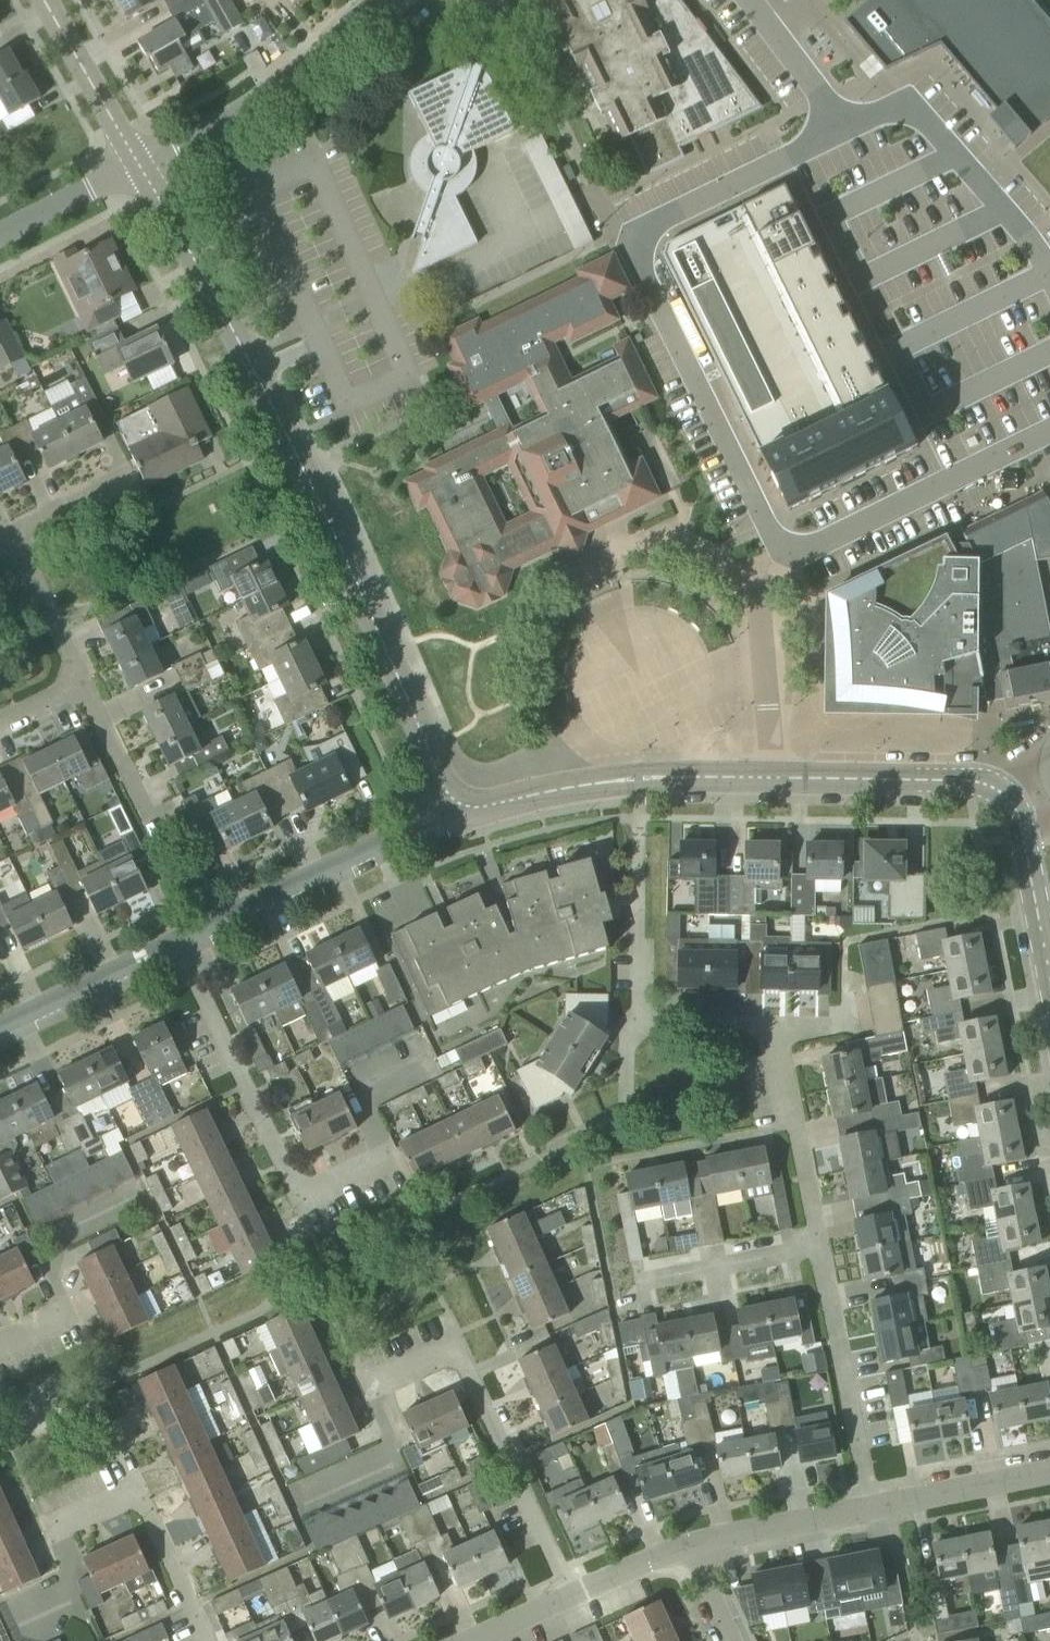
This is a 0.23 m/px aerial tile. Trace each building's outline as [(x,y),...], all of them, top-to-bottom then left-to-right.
[(129,18),(159,1),(158,0),(119,0),(129,18)] [(225,34),(242,24),(229,0),(187,0),(170,10),(169,10),(175,22),(138,42),(148,60),(151,58),(159,72),(169,66),(175,77),(193,67),(179,42),(185,38),(186,41),(200,33),(199,31),(216,21),(224,35),(225,34)] [(187,0),(164,0),(170,10),(187,0)] [(596,90),(590,93),(600,114),(606,111),(621,141),(633,135),(636,141),(665,127),(662,121),(664,120),(654,99),(684,85),(645,4),(643,0),(552,0),(562,20),(556,23),(576,64),(582,61),(596,90)] [(684,85),(727,63),(680,0),(653,0),(645,4),(684,85)] [(1035,0),(869,0),(844,21),(886,70),(940,44),(1002,117),(1007,113),(1020,128),(1049,114),(1049,18),(1035,0)] [(250,23),(261,42),(274,34),(263,16),(250,23)] [(0,55),(0,87),(22,75),(8,50),(0,55)] [(412,273),(414,274),(423,269),(477,242),(459,205),(455,197),(462,194),(468,189),(473,183),(476,176),(477,168),(477,161),(476,157),(475,154),(473,151),(515,131),(504,109),(483,67),(473,63),(418,90),(411,93),(409,94),(430,138),(424,142),(419,147),(416,153),(414,159),(409,158),(408,162),(408,165),(408,169),(409,172),(410,176),(411,179),(416,177),(419,183),(423,188),(428,191),(412,239),(422,243),(412,273)] [(632,143),(633,143),(648,174),(683,157),(679,147),(695,139),(694,137),(709,130),(710,132),(760,107),(727,63),(684,85),(654,99),(664,120),(662,121),(665,127),(636,141),(632,143)] [(22,75),(0,87),(0,137),(10,132),(3,120),(40,99),(26,73),(22,75)] [(592,245),(540,135),(522,144),(575,253),(592,245)] [(877,377),(871,365),(863,347),(857,335),(849,318),(843,306),(834,289),(828,277),(820,259),(814,247),(799,216),(793,204),(784,186),(666,244),(663,255),(788,511),(914,449),(900,423),(877,377)] [(119,316),(112,301),(132,292),(118,264),(121,263),(111,241),(77,257),(74,250),(54,260),(89,331),(91,329),(114,318),(119,316)] [(559,537),(562,544),(582,534),(579,527),(583,525),(584,526),(619,509),(622,516),(653,501),(640,473),(639,474),(639,472),(630,476),(603,419),(628,406),(630,410),(632,409),(642,404),(643,403),(642,399),(653,393),(652,391),(646,377),(647,377),(646,375),(641,363),(640,363),(628,339),(613,346),(619,357),(569,382),(567,383),(549,345),(566,336),(570,343),(619,319),(609,300),(630,290),(613,254),(577,271),(580,278),(482,326),(479,319),(443,337),(455,362),(448,365),(469,408),(485,400),(500,430),(424,467),(426,471),(405,482),(418,509),(426,505),(448,551),(440,572),(455,602),(476,609),(505,595),(513,573),(511,570),(558,547),(554,539),(559,537)] [(114,318),(91,329),(94,338),(117,327),(114,318)] [(25,356),(6,319),(0,322),(0,369),(25,356)] [(94,338),(87,342),(95,359),(96,358),(104,375),(126,365),(134,382),(173,363),(165,347),(167,346),(159,328),(123,346),(115,330),(118,329),(117,327),(94,338)] [(107,421),(85,377),(61,389),(66,398),(51,406),(59,422),(76,455),(103,442),(95,427),(107,421)] [(188,388),(116,423),(147,486),(204,459),(198,445),(199,444),(198,444),(212,437),(207,427),(205,427),(196,409),(197,408),(188,388)] [(28,420),(13,427),(27,455),(39,449),(49,469),(76,455),(59,422),(35,435),(28,420)] [(0,452),(0,493),(25,481),(15,461),(27,455),(13,427),(0,434),(0,435),(7,448),(0,452)] [(1043,492),(963,531),(978,562),(976,647),(984,687),(986,697),(992,701),(1005,699),(1007,709),(1019,707),(1019,705),(1049,699),(1049,627),(1049,624),(1037,561),(1049,559),(1049,506),(1043,492)] [(963,531),(960,532),(962,536),(957,538),(957,536),(945,542),(944,540),(828,596),(834,641),(836,686),(838,686),(842,687),(842,698),(853,698),(853,702),(853,704),(898,707),(943,714),(943,713),(973,714),(973,699),(986,697),(984,687),(976,647),(978,562),(963,531)] [(252,547),(209,568),(221,593),(235,586),(242,600),(277,583),(267,562),(261,565),(252,547)] [(194,575),(180,582),(187,597),(201,590),(194,575)] [(277,583),(242,600),(250,616),(236,623),(248,647),(291,626),(282,608),(288,605),(277,583)] [(111,644),(119,660),(149,646),(149,645),(142,630),(154,624),(143,600),(102,619),(103,620),(104,620),(109,631),(106,632),(111,644)] [(291,626),(248,647),(259,671),(273,664),(280,679),(315,662),(305,640),(299,643),(291,626)] [(163,655),(157,642),(157,641),(149,645),(149,646),(119,660),(132,688),(163,673),(155,659),(163,655)] [(207,667),(207,666),(201,653),(174,667),(180,680),(207,667)] [(216,661),(207,666),(207,667),(213,680),(224,674),(218,662),(218,661),(216,661)] [(274,701),(286,726),(329,705),(320,686),(326,684),(315,662),(280,679),(288,695),(274,701)] [(213,680),(207,667),(180,680),(185,690),(186,693),(189,692),(213,680)] [(180,711),(187,708),(180,693),(143,711),(157,739),(196,720),(195,719),(187,725),(180,711)] [(170,766),(176,764),(182,776),(230,753),(222,737),(207,744),(196,720),(157,739),(170,766)] [(266,733),(260,722),(249,727),(255,739),(266,733)] [(63,743),(49,749),(65,783),(78,776),(86,791),(109,780),(84,726),(61,738),(63,743)] [(329,760),(314,767),(330,801),(351,790),(348,785),(366,776),(345,733),(322,745),(329,760)] [(258,753),(270,748),(265,736),(253,742),(258,753)] [(40,794),(64,783),(65,783),(49,749),(35,756),(32,751),(10,762),(34,812),(32,812),(40,828),(54,821),(45,803),(40,794)] [(267,772),(288,814),(305,806),(307,812),(330,801),(314,767),(298,775),(290,760),(267,772)] [(14,807),(19,818),(32,812),(34,812),(10,762),(6,764),(0,767),(0,814),(14,807)] [(250,798),(235,805),(251,839),(273,828),(270,823),(288,814),(267,772),(243,784),(250,798)] [(229,850),(251,839),(235,805),(220,812),(213,798),(200,805),(195,795),(183,801),(208,853),(226,844),(229,850)] [(135,863),(147,858),(134,831),(124,836),(121,837),(123,841),(99,852),(98,853),(102,861),(103,860),(122,901),(148,889),(135,863)] [(757,915),(756,914),(757,904),(762,904),(762,890),(782,890),(783,874),(793,874),(793,860),(778,860),(778,844),(766,844),(767,840),(749,840),(749,843),(746,843),(746,865),(746,877),(729,877),(729,906),(729,915),(741,915),(750,915),(757,915)] [(891,885),(890,918),(923,918),(924,876),(907,876),(907,859),(902,859),(902,845),(888,845),(888,841),(862,841),(862,862),(862,866),(866,866),(866,879),(885,879),(891,885)] [(695,914),(729,915),(729,906),(729,877),(715,877),(715,870),(715,860),(715,843),(681,842),(681,860),(668,860),(668,872),(668,880),(669,880),(669,878),(682,878),(682,877),(698,878),(697,913),(695,913),(695,914)] [(814,916),(814,906),(814,891),(814,880),(842,880),(842,878),(852,879),(853,855),(842,854),(842,845),(807,844),(807,874),(790,874),(790,916),(814,916)] [(103,860),(102,861),(79,872),(73,860),(60,866),(73,892),(84,887),(97,914),(122,901),(103,860)] [(590,860),(552,871),(563,912),(556,914),(559,923),(566,921),(576,957),(609,948),(602,924),(613,921),(605,894),(600,895),(590,860)] [(855,862),(855,879),(866,879),(866,866),(862,866),(862,862),(855,862)] [(57,894),(33,905),(48,937),(73,925),(60,898),(73,892),(60,866),(47,873),(57,894)] [(563,912),(552,871),(502,884),(512,920),(508,922),(526,972),(529,970),(576,957),(566,921),(559,923),(556,914),(563,912)] [(454,925),(460,939),(461,939),(465,947),(474,943),(477,951),(463,958),(479,993),(523,973),(526,972),(508,922),(504,923),(488,889),(447,909),(454,925)] [(9,923),(13,930),(22,950),(48,937),(33,905),(32,906),(9,917),(3,905),(0,899),(0,927),(9,923)] [(429,1017),(479,993),(463,958),(477,951),(474,943),(465,947),(461,939),(460,939),(454,925),(444,930),(437,913),(391,935),(429,1017)] [(667,914),(667,940),(666,973),(679,973),(678,988),(708,989),(709,941),(680,940),(680,914),(667,914)] [(749,942),(749,975),(761,975),(761,989),(790,990),(791,943),(791,936),(767,936),(766,914),(756,914),(757,915),(750,915),(751,942),(749,942)] [(360,928),(333,941),(349,975),(377,962),(360,928)] [(948,940),(945,928),(916,933),(921,959),(945,954),(948,971),(985,963),(979,933),(948,940)] [(322,989),(326,987),(349,975),(333,941),(306,955),(322,989)] [(709,941),(708,989),(736,989),(736,974),(749,975),(749,942),(709,941)] [(790,990),(819,991),(819,976),(831,976),(831,943),(819,943),(819,954),(791,954),(790,990)] [(927,990),(933,1017),(962,1011),(959,998),(990,992),(985,963),(948,971),(951,985),(927,990)] [(286,964),(259,977),(275,1011),(282,1027),(306,1016),(319,1044),(333,1037),(328,1027),(315,999),(304,1003),(286,964)] [(379,968),(375,970),(378,976),(391,1004),(405,997),(389,964),(379,968)] [(248,1025),(275,1011),(259,977),(231,991),(248,1025)] [(894,982),(866,987),(868,999),(874,1028),(876,1037),(903,1031),(894,982)] [(328,992),(315,999),(328,1027),(342,1021),(333,1003),(328,992)] [(554,1040),(592,1065),(613,1032),(612,1032),(608,1038),(601,1034),(608,1023),(609,994),(565,994),(565,1023),(554,1040)] [(370,1019),(384,1013),(378,999),(364,1005),(370,1019)] [(403,1005),(390,1011),(402,1036),(415,1030),(403,1005)] [(390,1011),(378,1017),(390,1042),(402,1036),(390,1011)] [(962,1011),(933,1017),(933,1018),(920,1021),(923,1033),(936,1031),(938,1043),(962,1038),(965,1054),(1001,1046),(996,1018),(964,1024),(962,1011)] [(378,1017),(365,1023),(377,1047),(390,1042),(378,1017)] [(152,1078),(142,1083),(160,1122),(174,1116),(160,1086),(188,1073),(164,1023),(133,1038),(152,1078)] [(365,1023),(353,1029),(365,1053),(377,1047),(365,1023)] [(508,1044),(500,1028),(455,1050),(460,1060),(463,1066),(508,1044)] [(240,1035),(258,1074),(267,1070),(274,1067),(274,1066),(269,1056),(266,1057),(253,1029),(240,1035)] [(353,1029),(340,1035),(353,1059),(365,1053),(353,1029)] [(881,1057),(907,1051),(903,1031),(876,1037),(847,1043),(849,1054),(823,1059),(829,1089),(865,1081),(862,1064),(881,1060),(881,1057)] [(353,1059),(340,1035),(328,1041),(340,1065),(353,1059)] [(516,1071),(526,1090),(535,1110),(561,1097),(568,1086),(575,1091),(571,1097),(592,1065),(554,1040),(542,1059),(516,1071)] [(976,1082),(985,1080),(1007,1075),(1001,1046),(965,1054),(968,1068),(956,1070),(958,1080),(945,1082),(948,1100),(978,1095),(976,1082)] [(132,1088),(129,1081),(113,1048),(87,1060),(85,1061),(101,1095),(104,1102),(108,1110),(132,1099),(128,1090),(132,1088)] [(309,1050),(293,1058),(298,1068),(314,1060),(309,1050)] [(482,1058),(463,1067),(468,1076),(486,1067),(482,1058)] [(104,1102),(101,1095),(85,1061),(59,1074),(78,1114),(82,1112),(104,1102)] [(284,1061),(276,1065),(281,1076),(290,1072),(284,1061)] [(272,1080),(281,1076),(276,1065),(274,1066),(274,1067),(267,1070),(272,1080)] [(455,1071),(438,1079),(443,1089),(460,1080),(455,1071)] [(863,1124),(894,1118),(893,1117),(901,1115),(899,1102),(888,1104),(883,1078),(865,1081),(829,1089),(835,1118),(861,1113),(863,1124)] [(132,1099),(141,1117),(146,1129),(160,1122),(142,1083),(132,1088),(128,1090),(132,1099)] [(67,1153),(81,1146),(68,1119),(57,1124),(37,1084),(11,1097),(27,1131),(33,1144),(57,1132),(67,1153)] [(406,1094),(411,1105),(428,1097),(423,1086),(406,1094)] [(315,1105),(332,1140),(357,1128),(341,1093),(315,1105)] [(406,1094),(388,1103),(394,1113),(411,1105),(406,1094)] [(978,1122),(981,1137),(1018,1130),(1012,1101),(991,1105),(981,1107),(978,1095),(948,1100),(952,1118),(965,1115),(966,1125),(978,1122)] [(516,1131),(499,1096),(474,1108),(491,1143),(516,1131)] [(12,1195),(26,1188),(11,1157),(17,1144),(14,1137),(27,1131),(11,1097),(0,1102),(0,1170),(12,1195)] [(306,1153),(332,1140),(315,1105),(290,1117),(306,1153)] [(491,1143),(474,1108),(449,1120),(466,1155),(491,1143)] [(183,1151),(219,1134),(207,1109),(171,1126),(183,1151)] [(82,1112),(78,1114),(68,1119),(81,1146),(86,1158),(106,1149),(107,1148),(101,1136),(95,1139),(82,1112)] [(845,1169),(881,1162),(901,1158),(894,1118),(863,1124),(865,1135),(839,1140),(845,1169)] [(466,1155),(449,1120),(424,1132),(441,1167),(466,1155)] [(956,1171),(959,1185),(995,1178),(992,1165),(1023,1159),(1018,1130),(981,1137),(957,1142),(962,1170),(956,1171)] [(441,1167),(424,1132),(399,1144),(416,1179),(441,1167)] [(219,1134),(183,1151),(195,1176),(231,1159),(219,1134)] [(130,1146),(138,1163),(148,1158),(140,1141),(130,1146)] [(764,1148),(736,1153),(743,1189),(770,1184),(772,1195),(780,1231),(792,1229),(779,1163),(767,1166),(764,1148)] [(134,1176),(122,1151),(110,1157),(122,1182),(134,1176)] [(712,1245),(724,1242),(714,1195),(743,1189),(736,1153),(707,1159),(707,1162),(695,1164),(712,1245)] [(122,1182),(110,1157),(97,1163),(109,1188),(122,1182)] [(231,1159),(195,1176),(207,1201),(243,1184),(231,1159)] [(881,1162),(845,1169),(851,1199),(877,1194),(879,1204),(909,1198),(931,1194),(928,1179),(907,1184),(905,1174),(884,1178),(881,1162)] [(109,1188),(97,1163),(85,1169),(97,1194),(109,1188)] [(683,1164),(655,1169),(662,1205),(690,1199),(697,1232),(699,1247),(712,1245),(695,1164),(683,1166),(683,1164)] [(97,1194),(85,1169),(72,1175),(84,1200),(97,1194)] [(662,1205),(655,1169),(626,1175),(630,1192),(617,1195),(630,1261),(643,1258),(634,1210),(662,1205)] [(12,1195),(0,1170),(0,1201),(12,1195)] [(154,1196),(164,1191),(156,1174),(146,1179),(154,1196)] [(84,1200),(72,1175),(60,1181),(72,1206),(84,1200)] [(1028,1184),(1007,1189),(997,1191),(995,1178),(965,1184),(967,1194),(970,1210),(977,1209),(994,1205),(997,1220),(1034,1213),(1028,1184)] [(72,1206),(60,1181),(47,1187),(59,1212),(72,1206)] [(243,1184),(207,1201),(219,1226),(255,1209),(243,1184)] [(959,1185),(955,1186),(957,1196),(967,1194),(965,1184),(959,1185)] [(59,1212),(47,1187),(35,1194),(47,1218),(59,1212)] [(585,1187),(574,1189),(577,1208),(589,1206),(585,1187)] [(154,1196),(163,1213),(173,1208),(164,1191),(154,1196)] [(47,1218),(35,1194),(24,1199),(36,1224),(47,1218)] [(918,1197),(909,1198),(911,1207),(918,1206),(919,1204),(918,1197)] [(879,1204),(882,1216),(855,1221),(861,1251),(897,1244),(910,1241),(906,1214),(912,1212),(909,1198),(879,1204)] [(255,1209),(219,1226),(231,1251),(267,1234),(255,1209)] [(566,1224),(560,1211),(537,1221),(538,1224),(531,1228),(535,1238),(566,1224)] [(488,1229),(499,1254),(535,1238),(535,1237),(524,1212),(488,1229)] [(971,1241),(976,1268),(1011,1261),(1008,1248),(1040,1242),(1034,1213),(997,1220),(984,1223),(988,1238),(971,1241)] [(179,1245),(188,1241),(180,1223),(170,1228),(179,1245)] [(596,1243),(592,1225),(581,1227),(585,1245),(596,1243)] [(77,1263),(78,1265),(89,1288),(125,1271),(114,1247),(122,1243),(115,1229),(88,1242),(94,1255),(77,1263)] [(170,1249),(162,1232),(152,1237),(160,1254),(170,1249)] [(10,1296),(35,1284),(27,1267),(40,1260),(27,1233),(13,1240),(17,1249),(0,1257),(0,1275),(10,1296)] [(267,1234),(231,1251),(243,1276),(279,1259),(267,1234)] [(668,1250),(666,1236),(658,1238),(653,1244),(655,1253),(668,1250)] [(671,1253),(679,1251),(676,1236),(668,1238),(671,1253)] [(546,1263),(535,1238),(499,1254),(510,1279),(546,1263)] [(188,1241),(179,1245),(187,1262),(196,1257),(188,1241)] [(596,1243),(585,1245),(588,1264),(599,1261),(596,1243)] [(897,1244),(861,1251),(867,1280),(893,1275),(895,1286),(926,1280),(921,1255),(900,1259),(897,1244)] [(170,1249),(160,1254),(169,1271),(179,1266),(170,1249)] [(1014,1304),(1049,1297),(1049,1294),(1045,1268),(1013,1274),(1011,1261),(976,1268),(982,1295),(994,1293),(1011,1289),(1014,1304)] [(510,1279),(522,1305),(558,1288),(546,1263),(510,1279)] [(125,1271),(89,1288),(102,1313),(137,1296),(125,1271)] [(213,1290),(205,1273),(194,1278),(202,1295),(213,1290)] [(10,1296),(0,1275),(0,1301),(10,1296)] [(606,1297),(602,1278),(592,1280),(595,1299),(606,1297)] [(929,1322),(924,1296),(929,1295),(926,1280),(895,1286),(897,1297),(871,1302),(877,1332),(925,1323),(929,1322)] [(186,1282),(176,1287),(184,1304),(195,1299),(186,1282)] [(569,1314),(558,1288),(522,1305),(533,1330),(569,1314)] [(137,1296),(102,1313),(114,1338),(149,1321),(137,1296)] [(1014,1304),(1017,1319),(993,1324),(998,1350),(1028,1344),(1025,1331),(1049,1326),(1049,1297),(1014,1304)] [(794,1299),(765,1305),(772,1341),(800,1335),(802,1346),(815,1343),(809,1311),(796,1313),(794,1299)] [(772,1341),(765,1305),(737,1310),(740,1325),(727,1327),(734,1360),(746,1357),(747,1362),(775,1357),(772,1341)] [(277,1348),(313,1332),(302,1307),(266,1323),(277,1348)] [(607,1309),(572,1326),(578,1338),(601,1327),(604,1342),(615,1340),(607,1309)] [(961,1314),(963,1326),(975,1323),(972,1312),(961,1314)] [(712,1315),(684,1321),(693,1368),(734,1360),(727,1327),(715,1330),(712,1315)] [(658,1341),(647,1343),(646,1343),(653,1376),(674,1372),(693,1368),(684,1321),(655,1327),(658,1341)] [(623,1348),(646,1343),(647,1343),(642,1322),(618,1326),(623,1348)] [(925,1323),(877,1332),(883,1361),(909,1356),(911,1367),(946,1360),(943,1346),(930,1349),(925,1323)] [(289,1374),(325,1357),(313,1332),(277,1348),(278,1349),(270,1353),(281,1377),(289,1374)] [(222,1343),(231,1361),(251,1352),(243,1335),(234,1339),(233,1338),(222,1343)] [(1044,1385),(1019,1390),(1025,1423),(1049,1418),(1049,1402),(1049,1400),(1049,1340),(1029,1344),(1031,1357),(1038,1356),(1044,1385)] [(554,1344),(518,1360),(530,1386),(566,1370),(554,1344)] [(212,1369),(223,1364),(215,1347),(204,1351),(212,1369)] [(812,1353),(813,1362),(815,1372),(821,1371),(827,1370),(823,1351),(812,1353)] [(984,1353),(969,1356),(971,1368),(986,1365),(984,1353)] [(971,1368),(969,1356),(953,1359),(959,1394),(976,1391),(971,1368)] [(325,1357),(289,1374),(300,1399),(336,1383),(325,1357)] [(622,1377),(618,1359),(608,1361),(611,1379),(622,1377)] [(138,1381),(150,1407),(186,1390),(174,1365),(138,1381)] [(566,1370),(530,1386),(541,1411),(577,1395),(577,1394),(587,1389),(576,1365),(566,1370)] [(976,1391),(991,1388),(986,1365),(971,1368),(976,1391)] [(765,1381),(780,1378),(778,1367),(763,1369),(765,1381)] [(908,1405),(904,1381),(901,1369),(885,1372),(888,1384),(892,1408),(908,1405)] [(245,1394),(256,1389),(248,1371),(237,1376),(245,1394)] [(622,1377),(611,1379),(615,1398),(626,1396),(622,1377)] [(788,1379),(775,1381),(784,1428),(796,1425),(797,1432),(795,1433),(801,1462),(835,1455),(832,1437),(829,1425),(812,1428),(810,1415),(796,1418),(788,1379)] [(227,1402),(237,1397),(229,1380),(219,1385),(227,1402)] [(647,1381),(630,1385),(634,1402),(651,1399),(647,1381)] [(784,1428),(775,1381),(735,1389),(738,1405),(765,1399),(771,1430),(784,1428)] [(336,1383),(300,1399),(312,1424),(348,1408),(336,1383)] [(245,1394),(253,1411),(276,1401),(269,1384),(256,1390),(256,1389),(245,1394)] [(150,1407),(161,1432),(197,1415),(186,1390),(150,1407)] [(1019,1390),(991,1395),(997,1428),(1025,1423),(1019,1390)] [(444,1438),(469,1427),(453,1391),(428,1403),(444,1438)] [(717,1446),(716,1446),(722,1477),(751,1471),(745,1441),(744,1441),(742,1429),(715,1434),(706,1402),(711,1401),(709,1392),(708,1393),(699,1394),(691,1396),(697,1418),(703,1443),(716,1441),(717,1446)] [(577,1395),(541,1411),(553,1437),(588,1421),(577,1395)] [(691,1396),(677,1399),(681,1416),(682,1421),(684,1421),(697,1418),(691,1396)] [(237,1397),(227,1402),(235,1419),(245,1414),(237,1397)] [(963,1401),(935,1406),(942,1439),(969,1433),(963,1401)] [(444,1438),(428,1403),(402,1414),(418,1450),(444,1438)] [(942,1439),(935,1406),(907,1411),(913,1444),(942,1439)] [(299,1460),(305,1474),(332,1461),(326,1448),(359,1433),(348,1408),(312,1424),(323,1449),(299,1460)] [(161,1432),(173,1457),(208,1440),(197,1415),(161,1432)] [(592,1427),(600,1446),(629,1435),(622,1416),(592,1427)] [(697,1418),(684,1421),(682,1421),(687,1441),(689,1448),(690,1447),(703,1443),(697,1418)] [(261,1426),(269,1444),(279,1439),(271,1421),(261,1426)] [(250,1452),(260,1447),(252,1430),(242,1434),(250,1452)] [(780,1466),(774,1435),(745,1441),(751,1471),(780,1466)] [(290,1464),(279,1439),(269,1444),(280,1469),(290,1464)] [(673,1491),(660,1449),(644,1454),(646,1459),(634,1463),(632,1458),(625,1439),(613,1443),(622,1468),(630,1489),(641,1485),(645,1499),(673,1491)] [(173,1457),(184,1482),(220,1466),(208,1440),(173,1457)] [(529,1457),(534,1470),(569,1454),(563,1442),(529,1457)] [(600,1449),(609,1473),(622,1468),(613,1443),(600,1448),(600,1449)] [(693,1453),(682,1456),(678,1444),(660,1449),(673,1491),(702,1482),(693,1453)] [(260,1447),(250,1452),(258,1469),(268,1464),(260,1447)] [(483,1456),(465,1464),(470,1475),(487,1467),(483,1456)] [(195,1507),(231,1491),(220,1466),(184,1482),(195,1507)] [(449,1471),(453,1482),(462,1478),(457,1467),(449,1471)] [(439,1475),(444,1486),(453,1482),(449,1471),(439,1475)] [(467,1486),(480,1514),(494,1508),(481,1479),(467,1486)] [(581,1479),(546,1495),(551,1508),(559,1504),(572,1531),(598,1519),(585,1492),(587,1492),(581,1479)] [(613,1479),(587,1492),(585,1492),(598,1519),(626,1507),(613,1479)] [(272,1502),(273,1502),(283,1497),(279,1489),(278,1485),(275,1480),(265,1485),(272,1502)] [(395,1486),(392,1496),(385,1522),(398,1516),(412,1510),(420,1506),(408,1480),(395,1486)] [(195,1507),(207,1532),(243,1516),(231,1491),(195,1507)] [(385,1522),(392,1496),(379,1493),(376,1504),(369,1530),(385,1522)] [(291,1514),(283,1497),(273,1502),(280,1519),(291,1514)] [(363,1500),(360,1511),(352,1537),(356,1535),(369,1530),(376,1504),(363,1500)] [(6,1501),(0,1504),(0,1535),(18,1527),(6,1501)] [(427,1504),(420,1506),(412,1510),(435,1559),(443,1555),(458,1587),(483,1576),(469,1543),(455,1549),(448,1533),(441,1536),(427,1504)] [(352,1537),(360,1511),(347,1507),(344,1518),(336,1544),(343,1541),(352,1537)] [(416,1551),(394,1561),(393,1561),(399,1575),(400,1575),(414,1607),(440,1595),(425,1563),(435,1559),(412,1510),(398,1516),(411,1545),(413,1544),(416,1551)] [(331,1515),(318,1511),(314,1522),(306,1526),(318,1553),(320,1551),(331,1515)] [(344,1518),(331,1515),(320,1551),(329,1548),(336,1544),(344,1518)] [(207,1532),(218,1557),(254,1541),(243,1516),(207,1532)] [(1018,1605),(1032,1602),(1029,1582),(1049,1578),(1049,1554),(1044,1523),(1017,1528),(1025,1572),(1012,1574),(1018,1605)] [(18,1527),(0,1535),(0,1565),(29,1552),(18,1527)] [(306,1548),(298,1530),(287,1535),(295,1553),(306,1548)] [(495,1532),(469,1543),(483,1576),(509,1564),(495,1532)] [(962,1539),(972,1592),(972,1593),(999,1588),(1006,1621),(1020,1619),(1017,1605),(1018,1605),(1012,1574),(998,1577),(989,1533),(962,1539)] [(125,1583),(150,1571),(134,1535),(108,1547),(125,1583)] [(343,1541),(363,1587),(372,1583),(365,1566),(369,1564),(356,1535),(352,1537),(343,1541)] [(940,1579),(955,1576),(959,1595),(972,1592),(962,1539),(933,1544),(940,1579)] [(254,1541),(218,1557),(230,1582),(265,1566),(254,1541)] [(336,1544),(329,1548),(341,1575),(334,1578),(342,1596),(329,1603),(328,1603),(343,1634),(368,1623),(354,1591),(363,1587),(343,1541),(336,1544)] [(83,1558),(90,1575),(78,1581),(90,1609),(104,1603),(100,1594),(125,1583),(108,1547),(83,1558)] [(887,1607),(902,1604),(903,1604),(897,1572),(883,1575),(878,1551),(871,1552),(870,1548),(871,1548),(870,1547),(853,1550),(864,1612),(865,1612),(862,1595),(884,1591),(887,1607)] [(864,1612),(853,1550),(835,1554),(835,1555),(836,1559),(830,1561),(833,1576),(818,1579),(824,1611),(826,1611),(827,1619),(841,1616),(864,1612)] [(29,1552),(0,1565),(0,1583),(5,1594),(41,1577),(29,1552)] [(824,1611),(818,1579),(804,1582),(801,1566),(794,1567),(793,1563),(794,1563),(794,1562),(776,1565),(783,1609),(807,1605),(809,1614),(824,1611)] [(783,1609),(776,1565),(758,1569),(758,1570),(759,1570),(759,1574),(753,1576),(756,1591),(735,1595),(749,1625),(763,1622),(762,1613),(783,1609)] [(343,1634),(328,1603),(329,1603),(323,1589),(309,1596),(304,1584),(297,1587),(288,1567),(274,1573),(286,1601),(297,1597),(304,1613),(303,1614),(315,1640),(340,1640),(342,1640),(342,1635),(343,1634)] [(264,1590),(272,1608),(286,1601),(274,1573),(259,1580),(264,1590)] [(400,1575),(399,1575),(374,1587),(388,1619),(414,1607),(400,1575)] [(948,1618),(946,1609),(944,1598),(942,1588),(928,1591),(930,1600),(934,1621),(948,1618)] [(216,1615),(236,1606),(245,1603),(243,1599),(238,1589),(210,1602),(216,1615)] [(163,1600),(143,1609),(138,1611),(143,1622),(168,1611),(163,1600)] [(671,1626),(659,1601),(624,1618),(634,1640),(639,1640),(671,1626)] [(143,1622),(138,1611),(120,1619),(125,1630),(143,1622)] [(1021,1619),(1024,1633),(1049,1628),(1049,1613),(1021,1619)] [(256,1626),(255,1627),(262,1640),(293,1640),(285,1622),(283,1623),(280,1616),(256,1626)] [(225,1634),(228,1640),(262,1640),(255,1627),(256,1626),(253,1621),(225,1634)] [(142,1632),(128,1638),(130,1640),(162,1640),(169,1638),(162,1623),(142,1632)] [(583,1630),(587,1640),(603,1640),(597,1629),(595,1625),(583,1630)] [(671,1626),(639,1640),(677,1640),(671,1626)] [(936,1635),(937,1640),(963,1640),(976,1638),(974,1628),(958,1631),(936,1635)] [(570,1636),(572,1640),(587,1640),(583,1630),(570,1636)]
